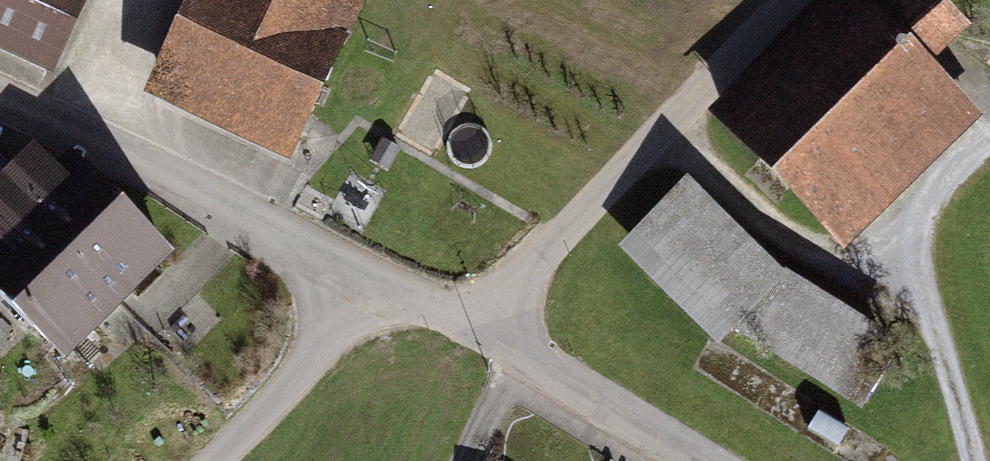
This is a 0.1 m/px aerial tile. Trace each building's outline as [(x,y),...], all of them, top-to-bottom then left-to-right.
[(49,72),(84,0),(0,0),(0,48),(49,72)] [(288,155),(358,3),(352,0),(196,0),(153,93),(288,155)] [(718,117),(828,229),(961,100),(929,67),(967,30),(938,0),(918,0),(891,27),(864,0),(838,0),(718,117)] [(33,158),(5,185),(118,300),(162,256),(72,164),(54,180),(33,158)] [(118,300),(5,185),(0,190),(0,290),(62,354),(118,300)] [(861,406),(896,348),(781,279),(690,187),(626,251),(717,342),(732,328),(861,406)]
